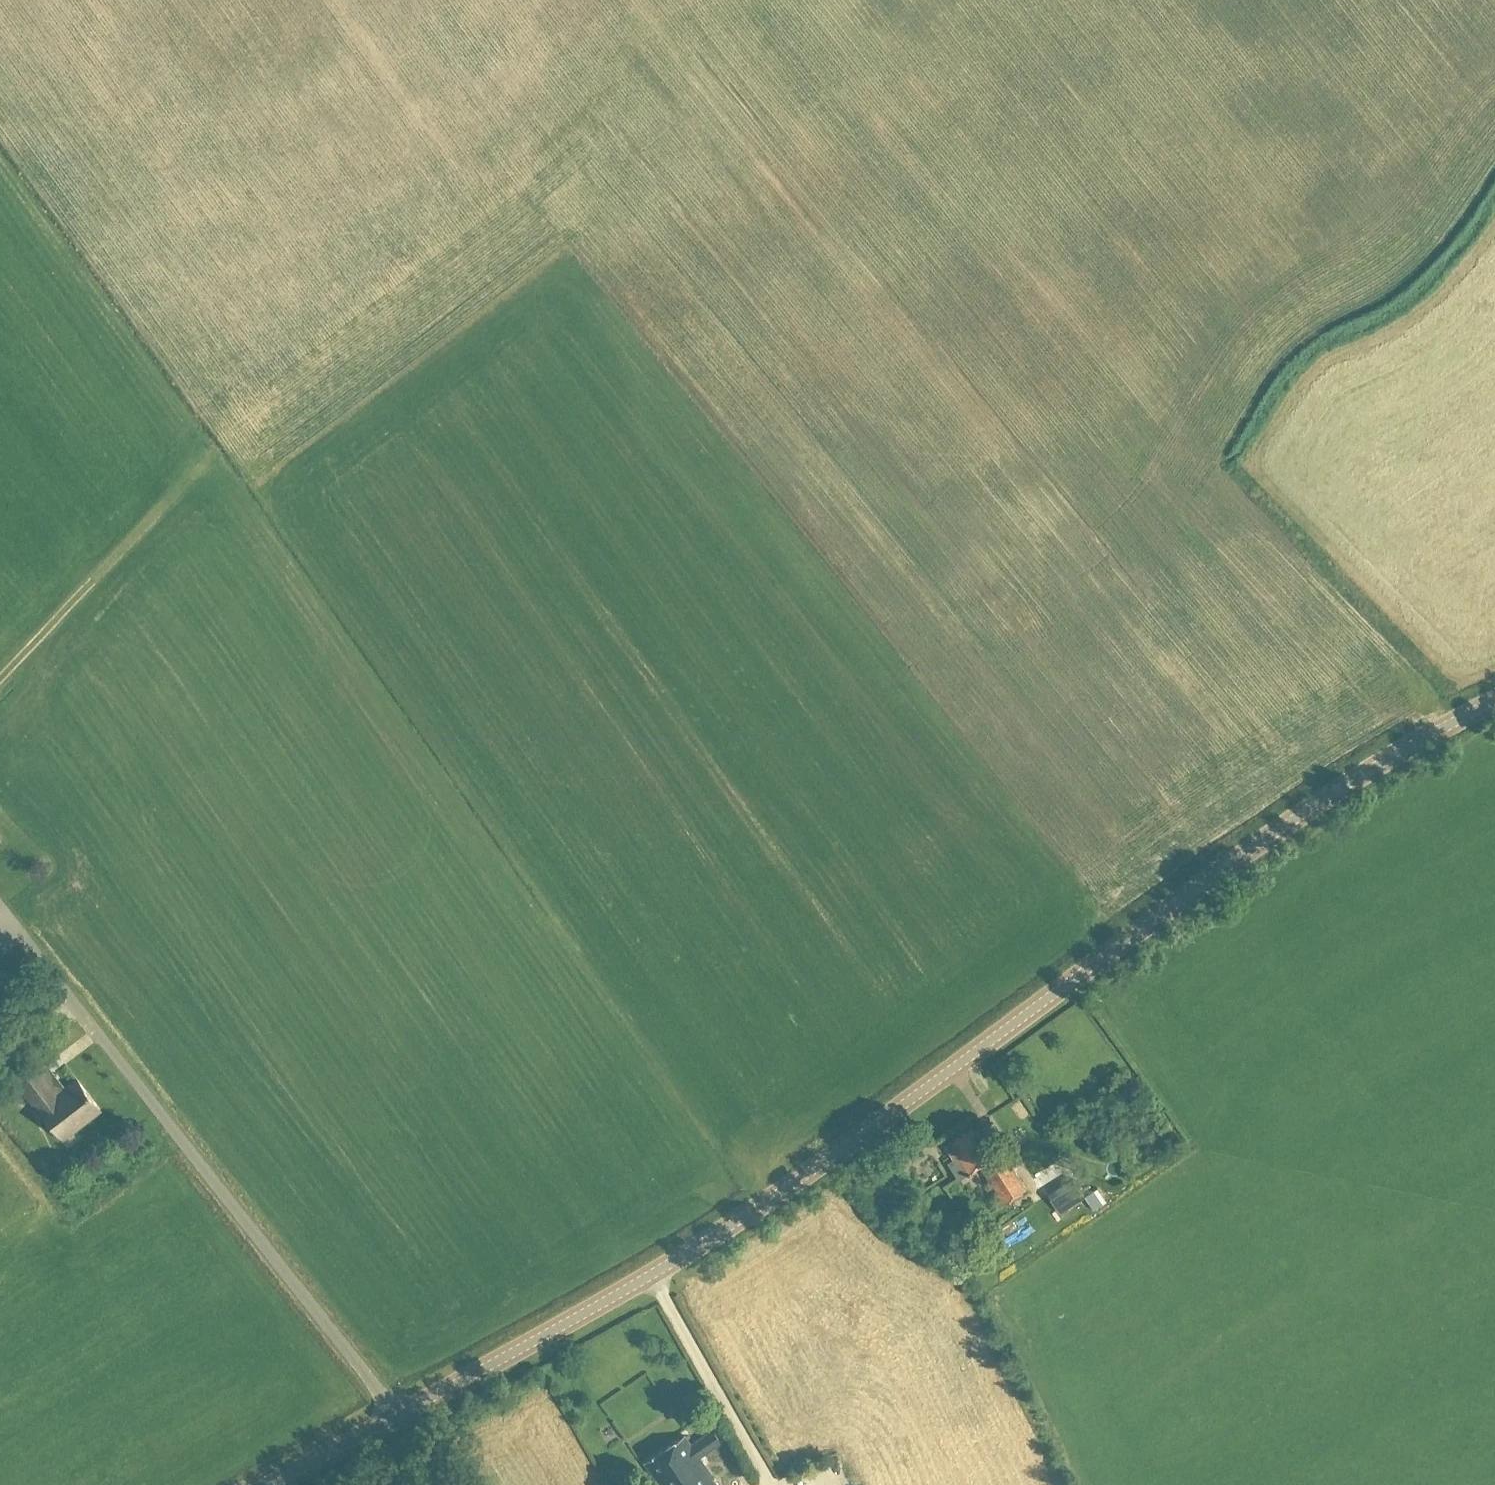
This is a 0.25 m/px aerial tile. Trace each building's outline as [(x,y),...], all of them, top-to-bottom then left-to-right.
[(63,1137),(100,1109),(77,1079),(57,1095),(37,1070),(18,1085),(33,1104),(37,1101),(42,1107),(40,1108),(63,1137)] [(1005,1204),(1027,1190),(1003,1151),(992,1158),(973,1128),(945,1146),(954,1159),(949,1163),(959,1180),(981,1166),(1005,1204)] [(1074,1180),(1049,1195),(1060,1212),(1084,1197),(1074,1180)] [(1107,1200),(1098,1187),(1085,1195),(1094,1209),(1107,1200)] [(662,1484),(720,1484),(700,1456),(721,1441),(714,1431),(693,1446),(686,1435),(646,1462),(662,1484)]
